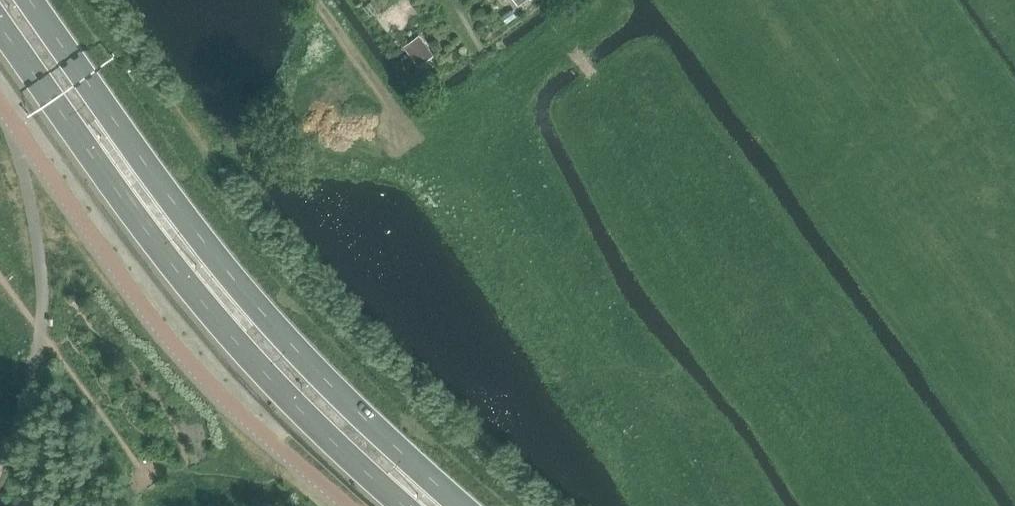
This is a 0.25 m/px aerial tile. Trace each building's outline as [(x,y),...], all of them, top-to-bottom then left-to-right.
[(408,23),(396,6),(384,15),(395,31),(408,23)] [(419,36),(406,46),(417,62),(430,53),(419,36)]
